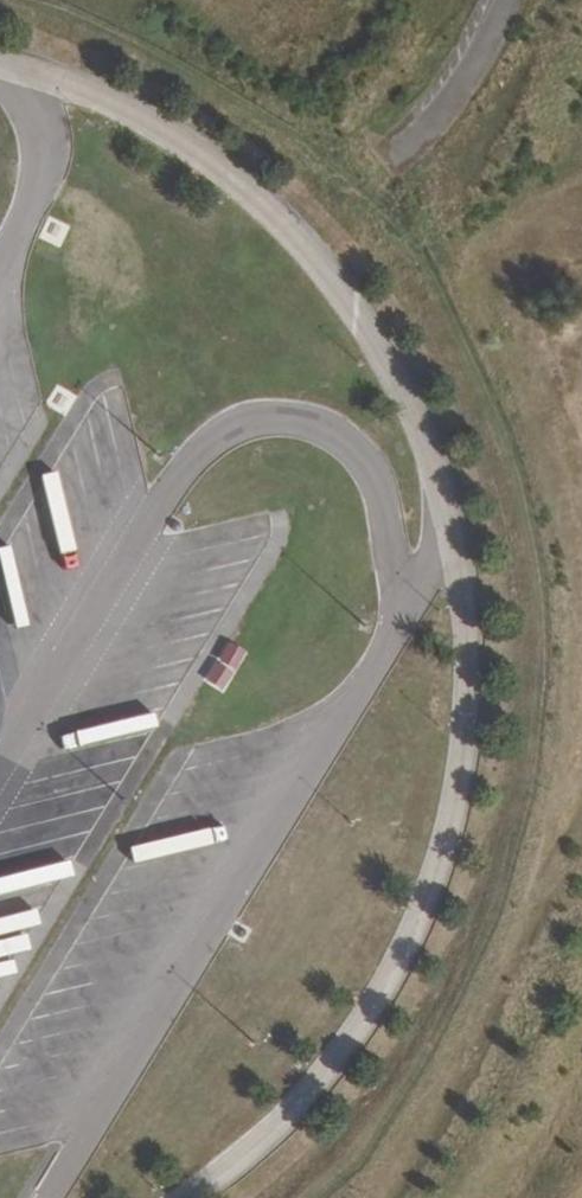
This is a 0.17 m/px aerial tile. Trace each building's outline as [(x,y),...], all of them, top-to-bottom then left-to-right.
[(232,643),(220,660),(235,670),(246,652),(232,643)] [(206,680),(222,690),(234,671),(218,662),(206,680)] [(0,1136),(0,1150),(21,1145),(17,1132),(0,1136)]
